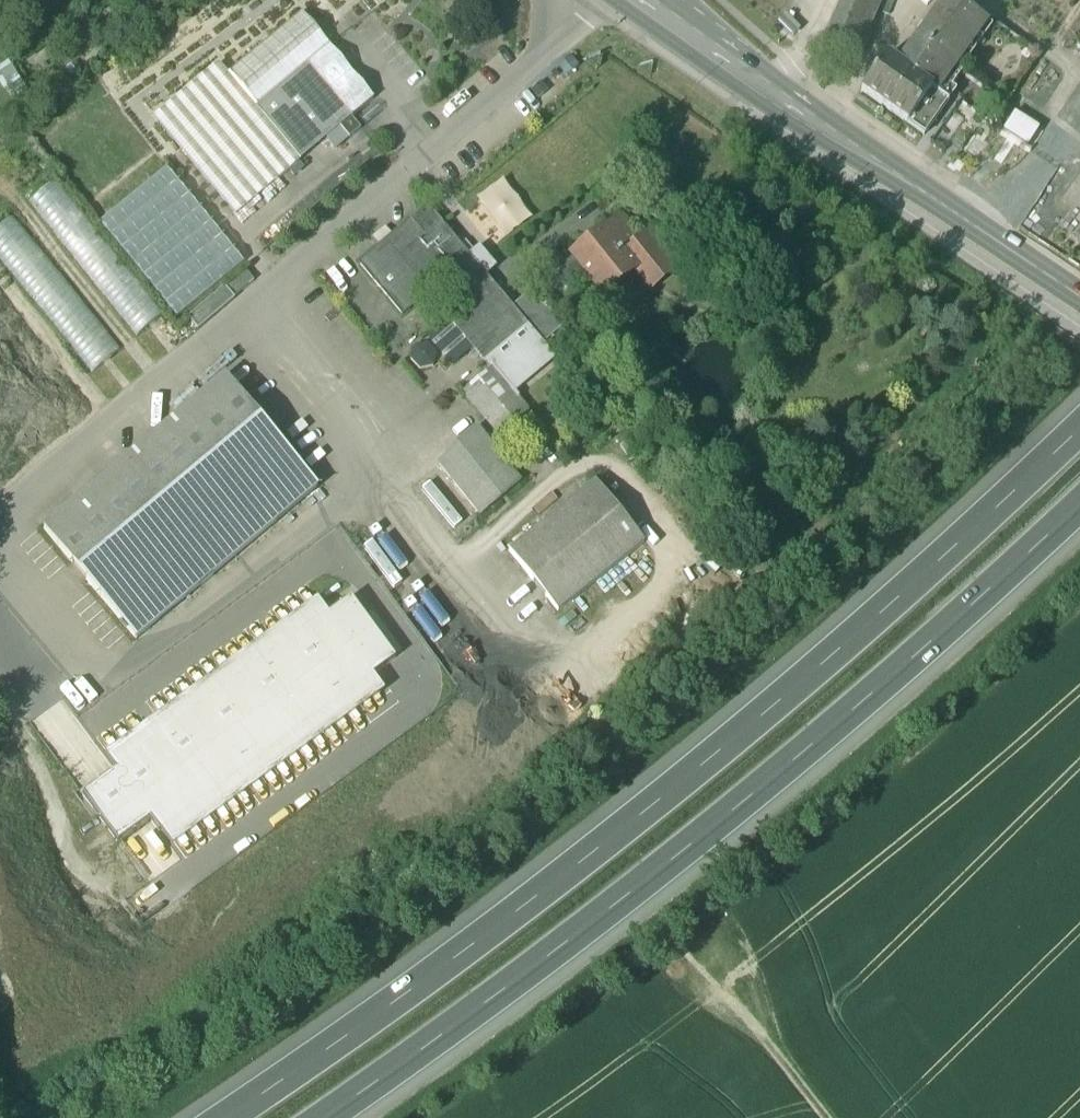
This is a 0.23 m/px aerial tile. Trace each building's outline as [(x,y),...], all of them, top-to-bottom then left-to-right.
[(826,39),(858,60),(870,36),(866,34),(881,0),(843,0),(826,39)] [(904,57),(904,59),(899,68),(886,59),(861,94),(924,138),(955,93),(951,90),(963,73),(956,68),(987,25),(952,0),(944,0),(904,57)] [(301,13),(230,74),(258,108),(309,66),(308,65),(329,47),(301,13)] [(309,66),(258,108),(301,159),(339,127),(349,140),(361,130),(351,119),(374,100),(329,47),(308,65),(309,66)] [(559,68),(568,78),(578,69),(570,59),(559,68)] [(258,108),(230,74),(228,75),(219,64),(153,119),(235,217),(301,162),(300,161),(301,160),(301,159),(258,108)] [(102,223),(179,318),(244,265),(167,170),(102,223)] [(161,317),(53,179),(28,198),(136,336),(161,317)] [(427,209),(411,223),(425,239),(441,225),(427,209)] [(10,213),(0,221),(0,258),(92,373),(120,351),(10,213)] [(425,239),(411,223),(360,265),(402,316),(453,274),(473,299),(448,320),(493,370),(518,400),(520,399),(515,394),(554,361),(542,347),(526,327),(512,309),(485,277),(470,259),(441,225),(425,239)] [(638,246),(621,224),(607,235),(625,258),(639,247),(638,246)] [(604,231),(572,257),(597,289),(607,281),(618,283),(635,269),(646,283),(657,284),(674,270),(648,237),(638,246),(639,247),(625,258),(607,235),(604,231)] [(470,259),(485,277),(494,269),(479,251),(470,259)] [(246,271),(186,321),(194,331),(254,281),(246,271)] [(532,292),(512,309),(526,327),(542,347),(563,329),(532,292)] [(518,400),(493,370),(463,395),(509,449),(539,424),(518,400)] [(318,488),(226,378),(44,531),(115,615),(256,497),(277,522),(318,488)] [(480,432),(439,465),(480,517),(521,483),(480,432)] [(597,484),(510,553),(559,612),(644,544),(597,484)] [(277,522),(256,497),(115,615),(136,640),(277,522)] [(151,825),(160,837),(377,681),(372,674),(393,659),(352,603),(330,620),(327,616),(115,772),(117,776),(104,785),(84,800),(119,848),(138,834),(151,825)] [(105,759),(115,772),(327,616),(318,603),(105,759)] [(386,693),(377,681),(160,837),(170,851),(386,693)]
